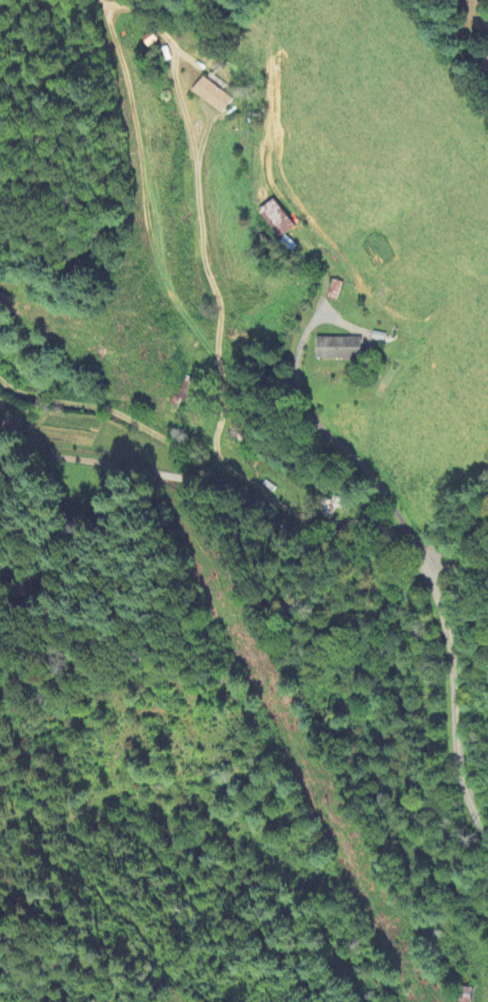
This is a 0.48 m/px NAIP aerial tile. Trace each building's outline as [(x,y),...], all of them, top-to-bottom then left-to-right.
[(232,100),(202,77),(191,91),(221,115),(232,100)] [(294,227),(272,199),(256,212),(278,240),(294,227)] [(359,338),(315,337),(315,358),(359,359),(359,338)]
